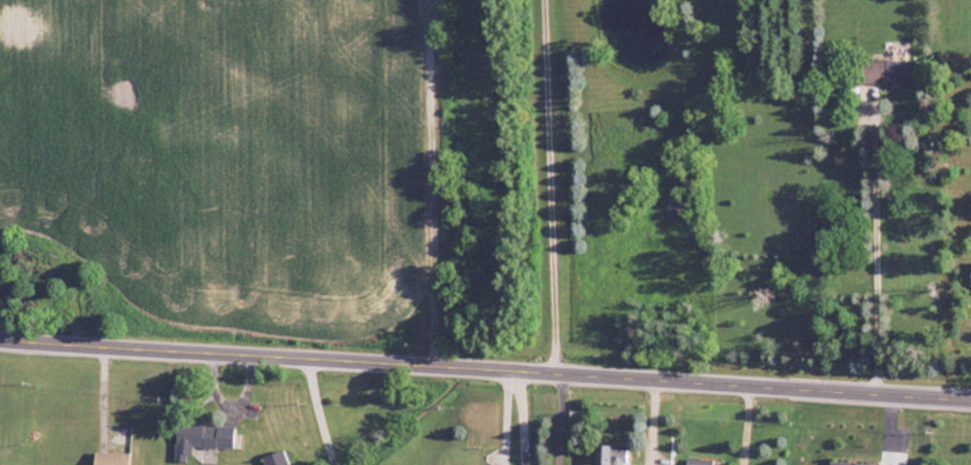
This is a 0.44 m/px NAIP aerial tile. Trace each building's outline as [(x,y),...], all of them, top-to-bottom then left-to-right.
[(855,83),(916,83),(916,59),(855,59),(855,83)] [(233,448),(234,422),(175,420),(174,461),(188,461),(189,447),(233,448)] [(596,444),(596,464),(628,464),(628,444),(596,444)] [(281,448),(261,458),(264,464),(289,464),(281,448)] [(128,452),(93,452),(93,464),(128,464),(128,452)]
